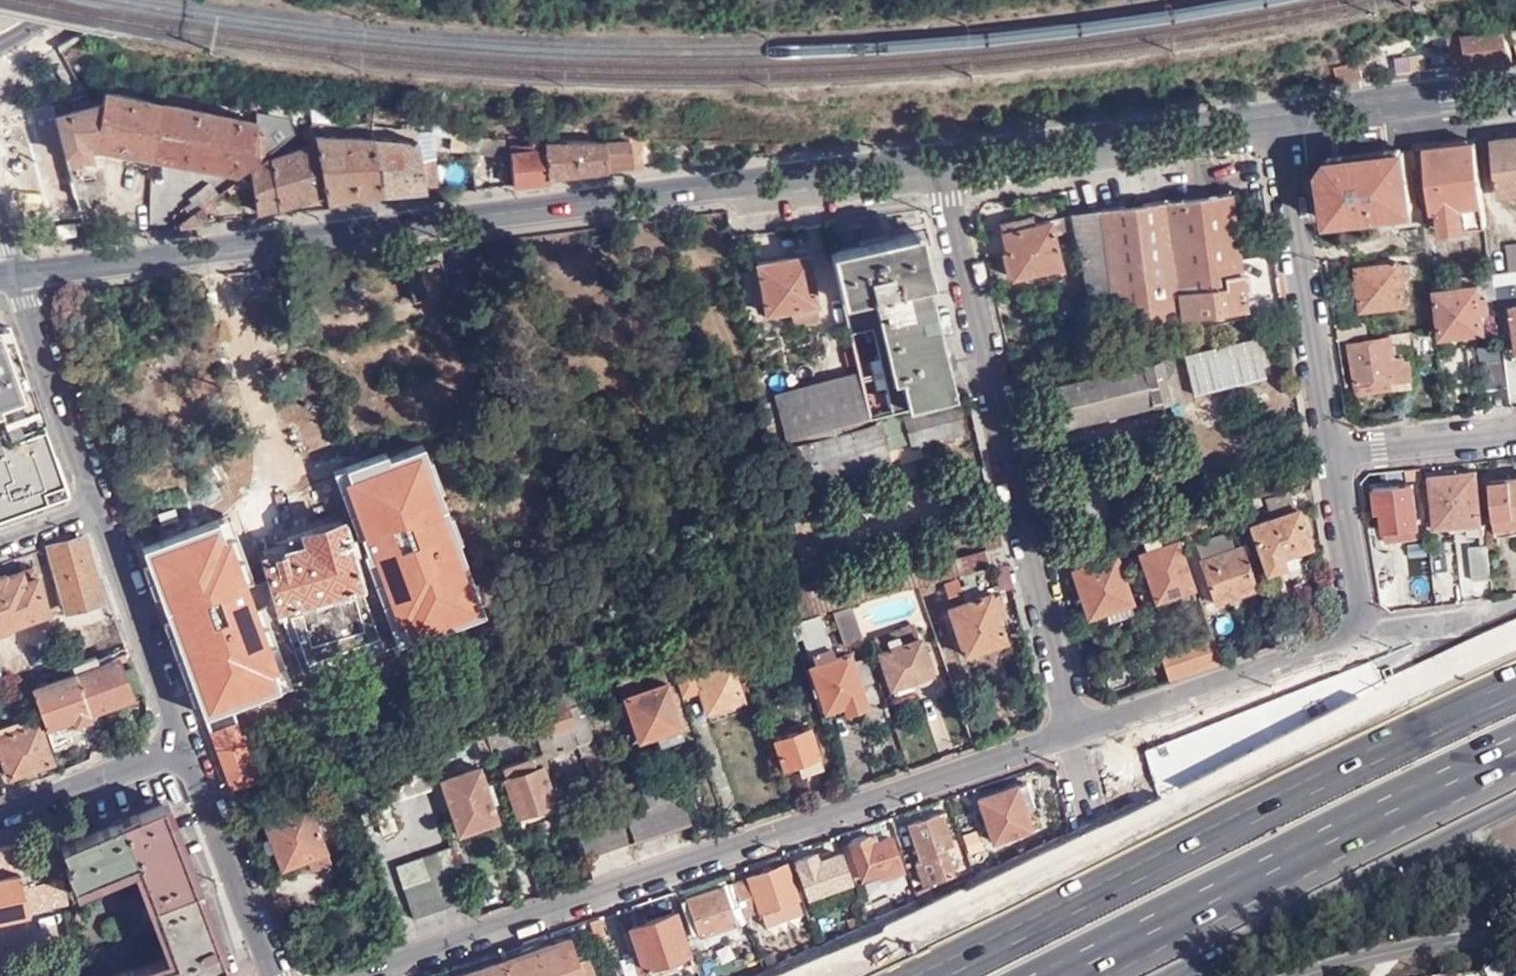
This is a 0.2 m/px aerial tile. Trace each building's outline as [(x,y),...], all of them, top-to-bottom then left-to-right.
[(1460,67),(1515,60),(1515,49),(1509,29),(1454,35),(1460,67)] [(1340,67),(1341,83),(1372,79),(1370,60),(1340,67)] [(112,82),(94,78),(93,95),(110,91),(112,82)] [(109,102),(63,113),(74,157),(100,157),(98,146),(160,157),(168,158),(168,102),(110,91),(109,102)] [(61,102),(28,111),(32,127),(15,132),(18,144),(9,146),(18,181),(24,179),(27,192),(57,184),(79,178),(76,168),(74,157),(63,113),(61,102)] [(168,158),(191,163),(241,171),(301,129),(292,117),(258,110),(257,119),(168,102),(168,158)] [(308,131),(319,122),(315,121),(307,127),(308,131)] [(280,155),(256,175),(262,211),(328,195),(336,197),(345,196),(320,122),(319,122),(308,131),(310,145),(280,155)] [(320,122),(345,196),(404,190),(392,127),(320,122)] [(392,127),(404,190),(429,188),(429,186),(442,185),(439,163),(434,157),(427,157),(422,128),(392,127)] [(472,146),(490,145),(487,128),(468,128),(472,146)] [(487,128),(490,145),(508,145),(508,128),(487,128)] [(517,147),(519,184),(555,179),(554,175),(573,172),(567,135),(537,130),(537,145),(517,147)] [(567,135),(573,172),(639,164),(638,151),(647,150),(648,149),(648,138),(608,140),(567,135)] [(1497,140),(1505,195),(1515,194),(1515,138),(1497,140)] [(771,142),(773,152),(791,150),(791,141),(771,142)] [(1480,142),(1432,149),(1439,211),(1445,211),(1447,225),(1488,220),(1480,142)] [(639,164),(639,169),(649,168),(647,150),(638,151),(639,164)] [(1419,151),(1409,153),(1410,169),(1421,168),(1419,151)] [(1401,222),(1428,219),(1426,204),(1415,205),(1410,169),(1409,153),(1336,162),(1328,169),(1324,174),(1331,218),(1398,209),(1401,222)] [(267,159),(255,168),(256,175),(280,155),(267,159)] [(157,182),(169,183),(168,158),(160,157),(157,182)] [(168,158),(169,183),(187,187),(191,163),(168,158)] [(79,178),(83,193),(85,207),(96,205),(95,196),(107,195),(106,179),(92,179),(90,169),(76,168),(79,178)] [(57,184),(60,199),(83,193),(79,178),(57,184)] [(1233,193),(1168,199),(1177,269),(1241,260),(1233,193)] [(1168,199),(1102,207),(1115,320),(1183,313),(1177,269),(1168,199)] [(183,224),(185,227),(201,224),(208,219),(205,207),(183,224)] [(1115,320),(1102,207),(1073,211),(1084,299),(1103,296),(1106,321),(1115,320)] [(1020,227),(1018,222),(1001,225),(1013,278),(1064,267),(1052,220),(1020,227)] [(61,226),(63,242),(93,238),(90,223),(61,226)] [(921,232),(834,249),(859,363),(870,409),(870,411),(875,410),(958,393),(921,232)] [(788,259),(760,263),(768,311),(819,303),(809,249),(787,251),(788,259)] [(1177,269),(1183,313),(1246,306),(1241,260),(1177,269)] [(455,291),(446,261),(409,271),(418,302),(455,291)] [(1404,263),(1403,261),(1359,266),(1362,308),(1406,303),(1405,274),(1414,274),(1413,262),(1404,263)] [(1498,279),(1515,278),(1515,266),(1512,267),(1497,268),(1498,279)] [(1497,268),(1479,270),(1480,283),(1439,288),(1446,334),(1493,329),(1490,295),(1500,295),(1498,279),(1497,268)] [(1185,333),(1183,320),(1168,321),(1169,337),(1185,333)] [(1348,322),(1349,338),(1371,335),(1370,321),(1348,322)] [(1135,345),(1154,341),(1153,323),(1132,324),(1135,345)] [(1128,325),(1116,327),(1119,349),(1130,346),(1128,325)] [(68,488),(13,326),(0,328),(0,512),(68,488)] [(1119,349),(1116,327),(1111,328),(1113,351),(1119,349)] [(1415,339),(1414,330),(1394,332),(1395,336),(1352,343),(1359,382),(1392,377),(1393,387),(1416,384),(1411,359),(1407,358),(1408,356),(1400,357),(1398,344),(1408,342),(1407,340),(1415,339)] [(1228,384),(1256,377),(1248,339),(1185,353),(1194,392),(1228,384)] [(1512,383),(1508,354),(1489,355),(1491,385),(1512,383)] [(1048,388),(1057,426),(1179,396),(1169,358),(1048,388)] [(774,380),(784,426),(870,409),(859,363),(774,380)] [(1260,391),(1256,377),(1228,384),(1232,398),(1260,391)] [(1363,391),(1393,387),(1392,377),(1359,382),(1360,389),(1363,391)] [(958,403),(907,413),(912,439),(963,428),(958,403)] [(784,426),(787,440),(877,421),(875,410),(870,411),(870,409),(784,426)] [(904,412),(885,415),(890,443),(910,439),(904,412)] [(877,421),(787,440),(797,473),(888,454),(881,420),(877,421)] [(1421,465),(1408,466),(1408,474),(1422,473),(1421,465)] [(1459,466),(1427,469),(1428,474),(1432,474),(1438,523),(1481,518),(1475,469),(1458,471),(1459,466)] [(1489,478),(1495,529),(1515,527),(1515,475),(1489,478)] [(1382,530),(1386,530),(1418,527),(1420,527),(1415,481),(1377,485),(1382,530)] [(1272,517),(1300,507),(1294,491),(1266,499),(1272,517)] [(829,574),(797,582),(803,614),(923,582),(1008,559),(995,503),(977,507),(987,547),(834,586),(829,574)] [(397,598),(433,587),(456,580),(467,577),(462,559),(451,562),(450,559),(423,567),(403,506),(348,523),(345,519),(291,535),(295,548),(268,556),(283,604),(250,614),(271,684),(307,673),(294,629),(350,613),(355,627),(400,612),(397,598)] [(1301,507),(1300,507),(1272,517),(1252,524),(1267,568),(1298,557),(1296,549),(1314,543),(1301,507)] [(1168,518),(1116,532),(1118,539),(1139,534),(1143,549),(1137,552),(1155,604),(1180,597),(1178,590),(1191,585),(1176,539),(1158,545),(1155,536),(1171,531),(1168,518)] [(1418,527),(1386,530),(1386,541),(1419,538),(1418,527)] [(89,536),(53,549),(72,612),(106,601),(89,536)] [(1244,559),(1251,557),(1245,541),(1204,556),(1202,550),(1197,551),(1214,600),(1255,587),(1244,559)] [(1494,573),(1489,541),(1475,542),(1478,575),(1494,573)] [(1115,555),(1075,569),(1090,616),(1106,612),(1108,617),(1131,609),(1129,599),(1130,599),(1115,555)] [(37,569),(10,578),(6,575),(0,577),(0,633),(10,630),(10,627),(53,612),(37,569)] [(966,650),(1006,637),(991,590),(963,598),(957,577),(947,580),(953,602),(950,602),(966,650)] [(456,580),(433,587),(436,602),(459,596),(456,580)] [(1178,590),(1180,597),(1181,601),(1195,597),(1191,585),(1178,590)] [(869,638),(858,606),(841,613),(850,644),(869,638)] [(823,614),(799,622),(805,641),(816,637),(813,627),(826,623),(823,614)] [(893,684),(939,669),(931,646),(928,647),(924,635),(921,635),(918,627),(911,629),(908,621),(880,630),(885,647),(882,648),(893,684)] [(805,641),(799,622),(780,628),(787,653),(807,647),(805,641)] [(200,623),(178,631),(194,676),(215,669),(200,623)] [(1170,679),(1225,656),(1212,627),(1158,650),(1170,679)] [(840,659),(837,648),(820,655),(825,668),(818,671),(829,706),(848,700),(850,708),(870,701),(854,655),(840,659)] [(86,673),(82,662),(75,665),(92,712),(95,711),(134,697),(121,660),(123,659),(122,655),(99,662),(101,667),(86,673)] [(756,690),(751,678),(743,680),(736,662),(700,674),(697,665),(679,671),(687,694),(703,687),(711,711),(722,707),(725,716),(736,712),(733,704),(738,702),(736,697),(756,690)] [(92,712),(75,665),(67,667),(72,677),(36,690),(56,749),(71,744),(70,738),(61,740),(54,725),(72,719),(74,723),(90,718),(90,713),(92,712)] [(641,736),(659,730),(683,722),(685,721),(669,668),(661,670),(663,677),(657,679),(658,684),(646,688),(642,676),(624,683),(641,736)] [(610,773),(587,699),(583,700),(581,694),(482,728),(487,742),(536,727),(566,716),(576,747),(583,770),(576,772),(581,788),(597,783),(595,778),(610,773)] [(230,707),(208,714),(231,775),(244,769),(230,724),(236,722),(230,707)] [(38,715),(16,722),(18,729),(41,721),(38,715)] [(548,756),(576,747),(566,716),(536,727),(548,756)] [(3,726),(6,733),(0,735),(0,742),(13,782),(33,775),(30,770),(54,761),(41,721),(18,729),(16,722),(3,726)] [(683,722),(659,730),(662,741),(686,733),(683,722)] [(800,761),(822,754),(812,722),(776,735),(786,765),(800,761)] [(1160,732),(1111,749),(1128,796),(1176,779),(1160,732)] [(519,753),(494,761),(501,778),(506,777),(523,825),(558,813),(549,789),(553,788),(544,761),(524,768),(519,753)] [(825,764),(822,754),(800,761),(803,771),(825,764)] [(499,819),(479,761),(439,775),(459,832),(499,819)] [(627,813),(636,839),(692,820),(678,779),(643,790),(648,806),(627,813)] [(993,841),(1031,828),(1026,812),(1033,809),(1026,782),(979,797),(993,841)] [(330,855),(307,799),(264,818),(284,864),(309,854),(313,863),(330,855)] [(394,830),(385,800),(373,804),(383,833),(394,830)] [(65,845),(73,865),(70,867),(79,887),(143,865),(179,961),(137,975),(227,975),(224,968),(228,965),(167,804),(65,845)] [(632,841),(621,805),(577,818),(589,856),(632,841)] [(927,882),(957,872),(949,844),(954,842),(944,809),(910,820),(923,860),(920,861),(927,882)] [(852,841),(863,874),(901,863),(891,828),(852,841)] [(16,843),(0,847),(0,915),(28,908),(73,901),(63,847),(47,851),(50,863),(21,869),(16,843)] [(470,899),(450,846),(399,864),(416,916),(470,899)] [(810,893),(849,879),(840,853),(821,858),(818,852),(799,858),(810,893)] [(786,863),(735,880),(743,901),(747,914),(760,909),(766,926),(803,911),(786,863)] [(901,863),(863,874),(866,880),(902,868),(901,863)] [(743,901),(735,880),(725,884),(733,903),(743,901)] [(702,934),(749,919),(747,914),(743,901),(733,903),(725,884),(688,897),(702,934)] [(652,958),(655,964),(692,951),(678,907),(641,919),(651,953),(646,955),(647,959),(652,958)] [(603,915),(593,919),(598,931),(608,928),(603,915)] [(506,959),(512,975),(594,975),(587,957),(577,960),(569,938),(506,959)] [(506,959),(459,975),(460,975),(512,975),(506,959)] [(1499,974),(1500,975),(1515,975),(1515,967),(1499,974)]
